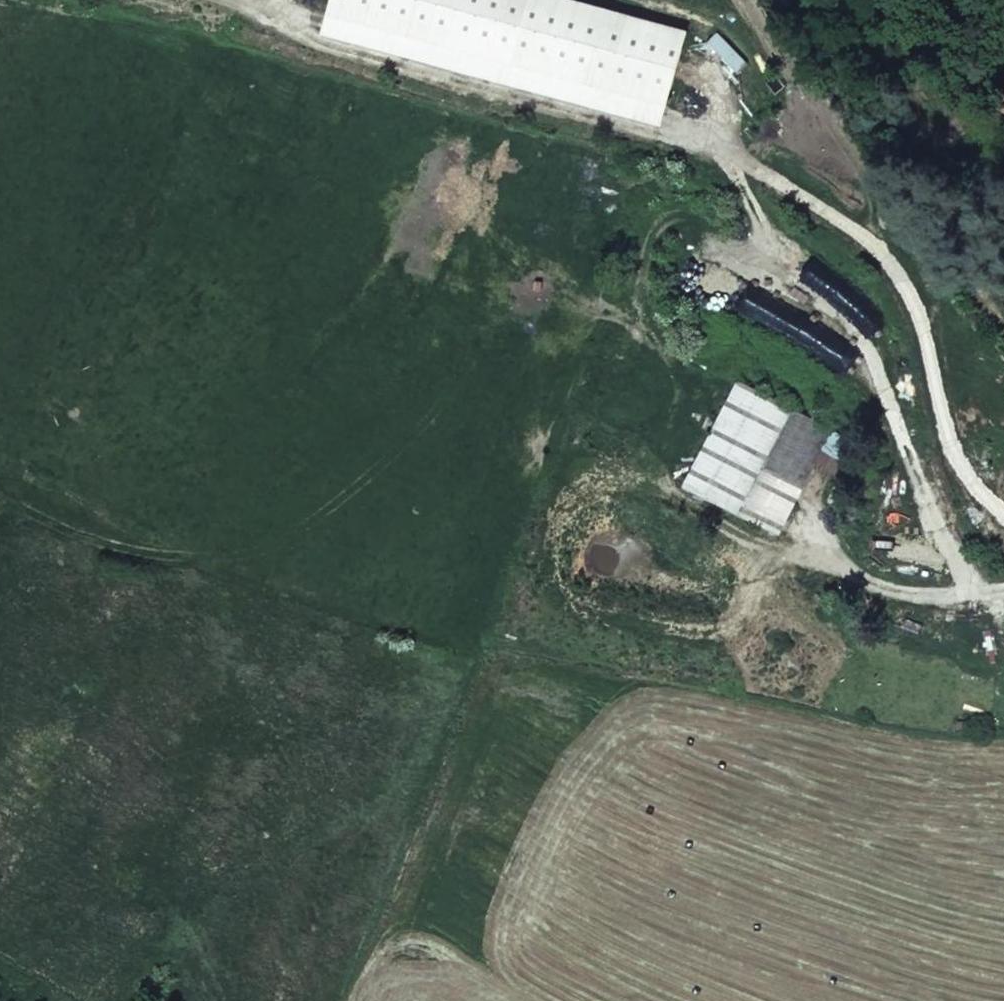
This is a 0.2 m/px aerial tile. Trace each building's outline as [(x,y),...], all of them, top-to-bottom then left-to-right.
[(323,33),(661,124),(686,32),(568,0),(332,0),(323,33)] [(745,367),(701,477),(789,513),(833,403),(745,367)]
